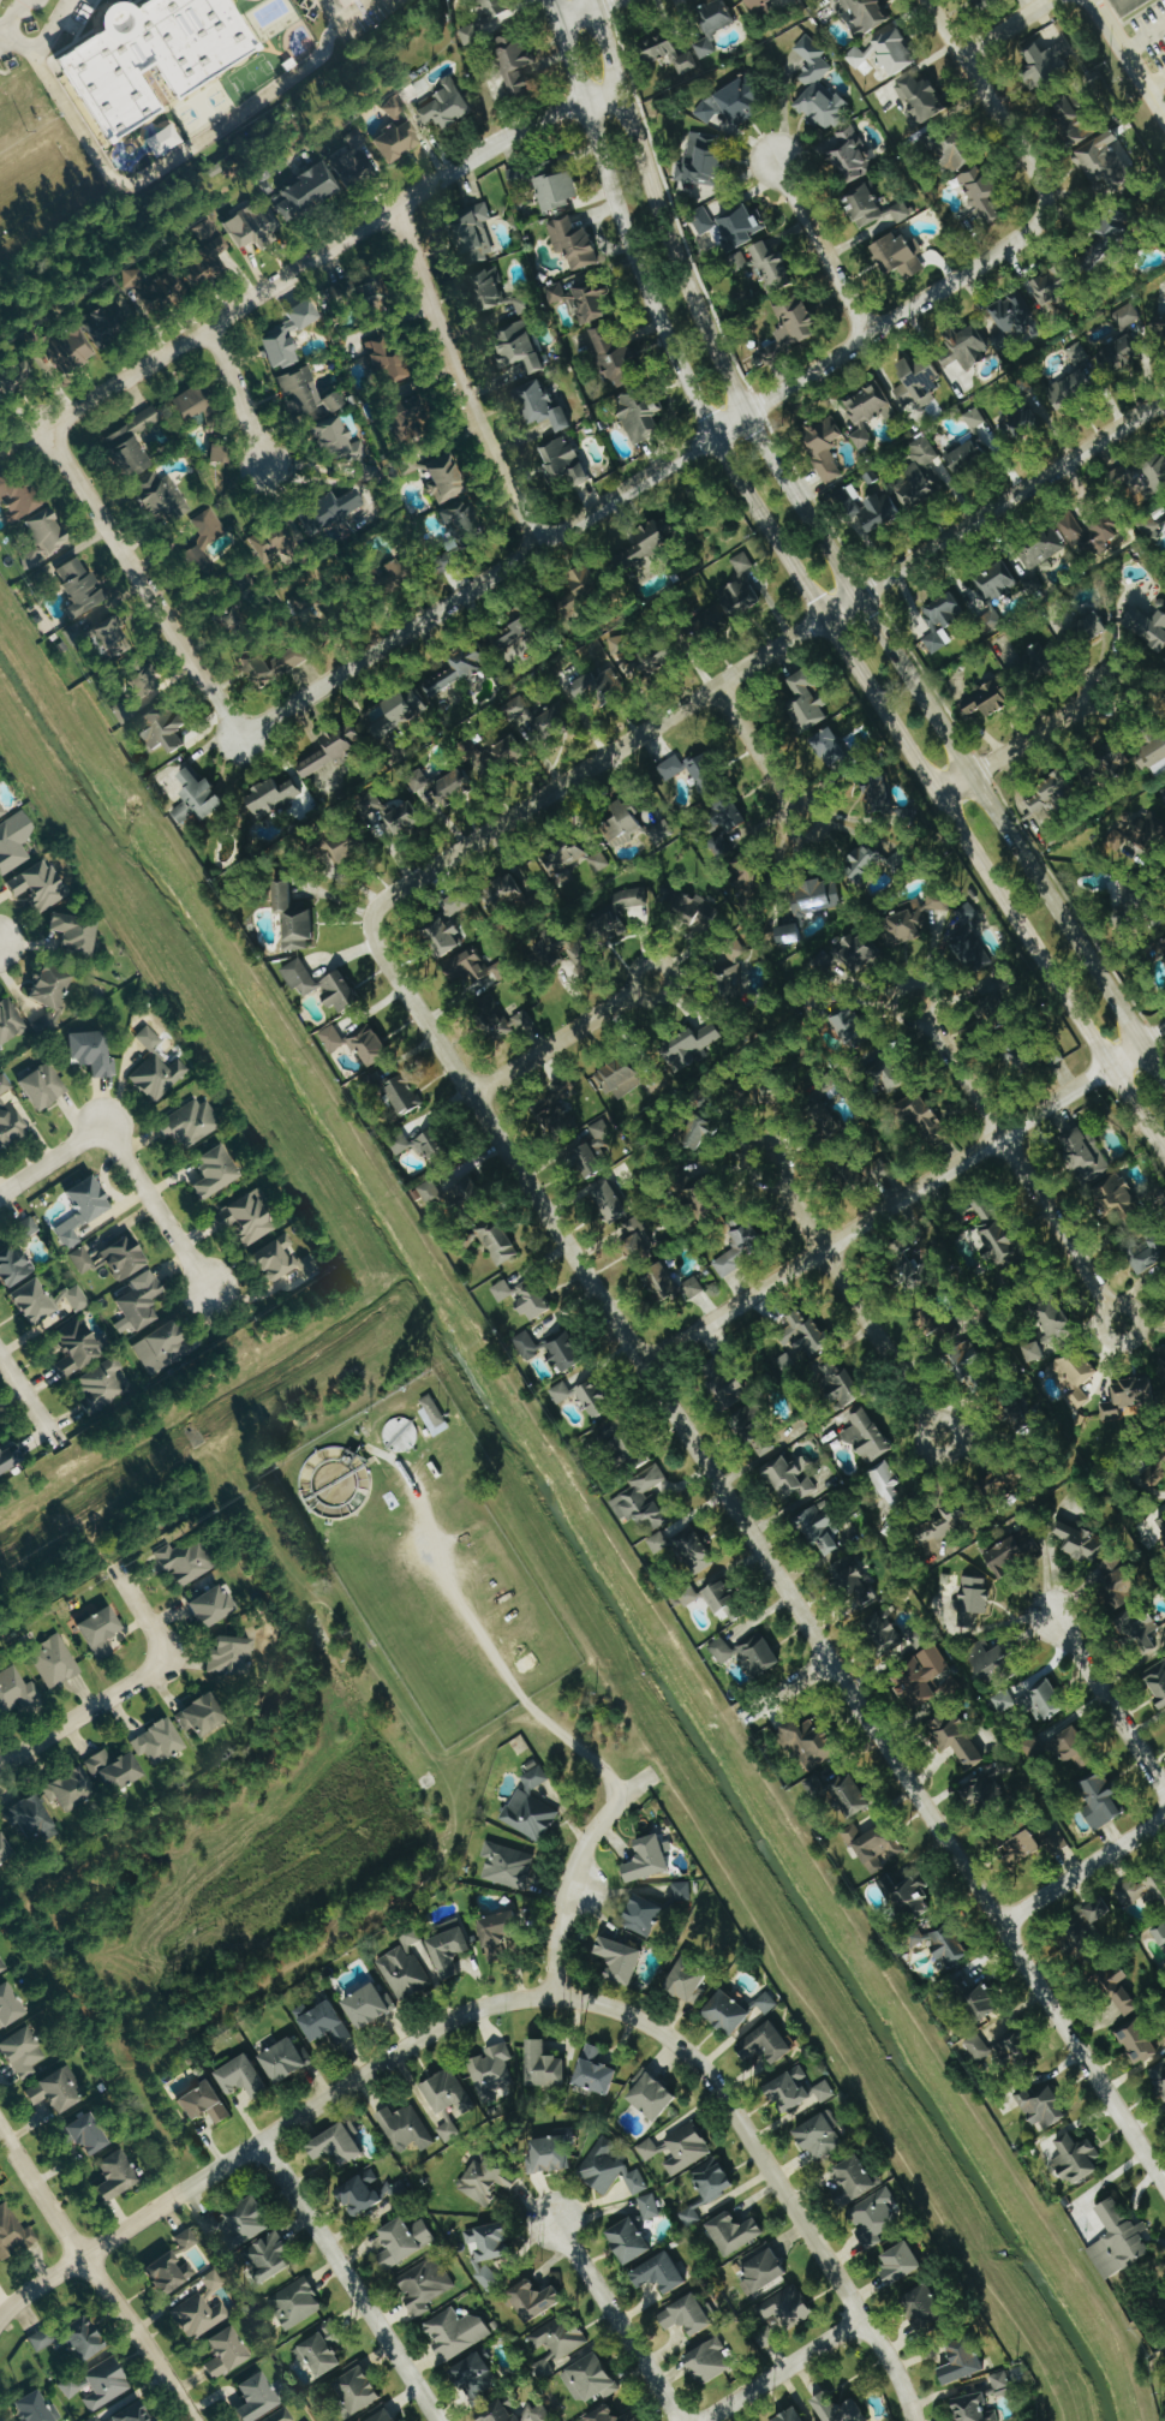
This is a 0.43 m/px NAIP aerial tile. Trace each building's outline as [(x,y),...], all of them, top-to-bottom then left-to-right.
[(227,0),(142,0),(123,10),(118,0),(113,0),(84,16),(94,33),(54,54),(102,144),(159,114),(136,72),(153,63),(172,98),(255,53),(227,0)] [(508,0),(479,0),(491,21),(513,9),(508,0)] [(736,22),(724,0),(716,0),(694,11),(708,37),(736,22)] [(760,20),(773,10),(766,1),(768,0),(745,0),(760,20)] [(858,37),(889,20),(878,0),(837,0),(858,37)] [(977,8),(995,0),(973,0),(977,8)] [(464,46),(480,40),(474,23),(458,29),(464,46)] [(916,63),(897,29),(860,50),(858,47),(845,54),(853,70),(877,57),(889,78),(916,63)] [(678,57),(668,33),(640,44),(648,64),(670,55),(678,75),(698,67),(692,51),(678,57)] [(850,107),(821,81),(832,68),(821,58),(826,52),(806,34),(793,49),(809,64),(797,78),(809,89),(795,104),(827,133),(850,107)] [(693,44),(699,60),(716,53),(710,37),(693,44)] [(1041,51),(1038,43),(1023,48),(1031,70),(1024,72),(1029,87),(1078,69),(1068,41),(1041,51)] [(920,125),(946,109),(928,78),(918,84),(912,74),(896,83),(920,125)] [(472,112),(449,75),(440,81),(445,88),(412,108),(425,127),(435,121),(441,131),(472,112)] [(704,125),(725,112),(734,127),(768,106),(749,75),(694,108),(704,125)] [(1075,148),(1097,132),(1080,108),(1082,107),(1072,92),(1048,109),(1075,148)] [(393,120),(407,106),(395,94),(381,108),(393,120)] [(420,144),(405,120),(394,127),(392,124),(371,137),(387,164),(420,144)] [(179,144),(170,125),(143,138),(152,157),(179,144)] [(328,161),(341,183),(381,160),(361,126),(343,137),(350,148),(328,161)] [(870,177),(859,127),(827,134),(833,163),(837,162),(841,183),(870,177)] [(950,174),(976,159),(958,130),(933,145),(950,174)] [(1099,198),(1133,179),(1113,143),(1118,141),(1113,130),(1074,152),(1099,198)] [(677,181),(717,184),(721,136),(689,133),(686,166),(678,166),(677,181)] [(280,190),(297,214),(337,186),(319,161),(280,190)] [(535,179),(557,173),(554,162),(532,167),(535,179)] [(511,186),(526,182),(521,166),(507,171),(511,186)] [(1000,218),(990,198),(996,195),(982,166),(958,177),(973,209),(978,207),(986,225),(1000,218)] [(542,213),(570,206),(569,199),(578,197),(573,172),(535,180),(542,213)] [(843,194),(859,229),(884,217),(868,183),(843,194)] [(295,210),(279,195),(270,204),(286,219),(295,210)] [(912,216),(903,201),(888,209),(897,225),(912,216)] [(279,231),(266,202),(221,222),(234,250),(279,231)] [(483,222),(492,219),(486,202),(458,211),(462,222),(451,225),(465,265),(494,256),(483,222)] [(754,240),(752,235),(762,230),(749,203),(715,219),(730,252),(754,240)] [(700,236),(716,228),(706,206),(690,214),(700,236)] [(547,223),(556,253),(566,251),(571,271),(598,264),(586,223),(574,226),(571,216),(547,223)] [(215,233),(207,219),(192,228),(201,242),(215,233)] [(1102,254),(1110,257),(1114,244),(1128,248),(1133,231),(1103,222),(1097,239),(1092,238),(1083,268),(1096,272),(1102,254)] [(925,270),(917,256),(923,252),(916,239),(905,245),(897,232),(869,247),(885,277),(899,269),(905,281),(925,270)] [(772,256),(765,240),(749,248),(770,293),(793,282),(779,253),(772,256)] [(190,254),(194,262),(184,268),(193,283),(220,268),(206,245),(190,254)] [(726,259),(733,275),(749,267),(742,251),(726,259)] [(476,313),(502,306),(496,283),(501,282),(497,266),(466,274),(476,313)] [(164,303),(162,280),(152,281),(142,285),(136,269),(119,270),(115,283),(105,288),(106,303),(79,315),(79,321),(90,349),(104,344),(103,332),(164,303)] [(1059,270),(1032,278),(1040,304),(1055,299),(1051,287),(1063,283),(1059,270)] [(607,318),(602,298),(610,296),(608,289),(595,292),(592,282),(567,288),(565,282),(544,287),(549,304),(571,298),(579,325),(607,318)] [(352,290),(358,311),(381,304),(375,283),(352,290)] [(337,305),(337,290),(321,289),(320,305),(337,305)] [(1002,334),(1010,330),(1013,337),(1030,328),(1014,295),(989,307),(1002,334)] [(529,311),(524,297),(513,302),(519,315),(529,311)] [(774,308),(778,319),(782,318),(792,346),(817,336),(803,298),(774,308)] [(269,371),(298,362),(288,332),(313,323),(306,301),(283,309),(288,323),(266,330),(269,337),(259,341),(269,371)] [(1122,328),(1141,320),(1133,303),(1114,312),(1122,328)] [(526,362),(530,375),(541,371),(526,321),(498,330),(503,345),(496,347),(503,369),(526,362)] [(610,391),(633,382),(629,370),(636,367),(627,343),(614,348),(606,326),(588,333),(610,391)] [(42,344),(56,374),(90,358),(76,329),(42,344)] [(1141,359),(1134,337),(1098,349),(1107,376),(1125,370),(1123,365),(1141,359)] [(365,344),(380,387),(407,378),(396,348),(385,351),(380,338),(365,344)] [(1045,388),(1056,411),(1097,391),(1084,363),(1091,360),(1082,342),(1066,350),(1077,372),(1045,388)] [(942,379),(925,354),(896,372),(905,387),(894,394),(903,408),(915,400),(920,407),(942,393),(935,383),(942,379)] [(33,381),(22,360),(0,372),(0,398),(33,381)] [(319,397),(309,367),(275,377),(281,399),(290,396),(299,424),(342,410),(336,392),(319,397)] [(515,389),(528,426),(549,418),(555,434),(569,429),(561,407),(552,410),(541,380),(515,389)] [(168,400),(180,423),(210,407),(198,384),(168,400)] [(881,412),(887,422),(896,417),(876,384),(842,404),(856,427),(881,412)] [(633,446),(661,434),(653,415),(664,410),(659,398),(644,404),(638,390),(613,400),(633,446)] [(384,408),(397,442),(428,431),(415,396),(384,408)] [(102,437),(111,451),(106,454),(123,482),(150,465),(132,437),(159,420),(151,407),(102,437)] [(986,422),(977,407),(963,415),(972,431),(986,422)] [(998,422),(1005,443),(1041,431),(1034,410),(998,422)] [(365,452),(361,440),(350,444),(339,415),(310,426),(325,467),(365,452)] [(826,484),(843,476),(828,448),(844,439),(832,416),(799,433),(826,484)] [(873,443),(865,425),(849,433),(857,450),(873,443)] [(932,462),(940,457),(925,434),(906,445),(917,462),(903,471),(908,479),(894,489),(908,511),(947,486),(932,462)] [(588,481),(568,436),(540,448),(556,483),(567,478),(571,489),(588,481)] [(945,458),(958,478),(988,460),(975,439),(945,458)] [(228,444),(208,445),(208,463),(228,463),(228,444)] [(403,476),(424,468),(439,504),(464,494),(448,454),(417,467),(411,453),(397,459),(403,476)] [(1164,488),(1164,455),(1164,454),(1137,470),(1152,495),(1164,488)] [(1116,487),(1133,481),(1127,465),(1110,472),(1116,487)] [(6,524),(0,513),(5,509),(0,502),(0,472),(7,469),(17,483),(26,484),(38,502),(6,524)] [(169,475),(159,480),(154,471),(129,485),(147,519),(160,512),(166,522),(188,510),(169,475)] [(861,540),(902,516),(887,491),(858,508),(853,499),(854,498),(846,484),(826,496),(845,527),(852,523),(861,540)] [(330,493),(301,509),(313,532),(335,520),(338,526),(350,519),(345,509),(360,501),(353,489),(334,500),(330,493)] [(465,498),(439,514),(454,538),(443,545),(447,551),(435,559),(440,568),(490,537),(465,498)] [(196,540),(201,549),(226,534),(210,507),(189,520),(199,537),(196,540)] [(25,571),(41,565),(37,556),(64,545),(50,508),(22,519),(34,549),(19,555),(25,571)] [(1057,521),(1079,561),(1125,535),(1113,514),(1083,532),(1072,513),(1057,521)] [(1162,536),(1150,517),(1138,525),(1151,544),(1162,536)] [(263,550),(290,535),(281,520),(254,535),(263,550)] [(622,555),(628,567),(668,546),(656,522),(629,536),(635,548),(622,555)] [(1064,549),(1053,529),(1015,549),(1030,576),(1051,564),(1047,558),(1064,549)] [(210,575),(196,545),(178,554),(192,583),(210,575)] [(760,600),(745,572),(754,567),(745,552),(730,560),(741,580),(725,588),(730,597),(695,616),(707,637),(730,624),(728,618),(760,600)] [(68,618),(104,596),(97,586),(94,588),(90,583),(94,579),(88,570),(83,572),(73,555),(53,568),(61,582),(59,583),(70,601),(61,607),(68,618)] [(380,564),(383,573),(370,575),(374,592),(414,583),(408,557),(380,564)] [(977,578),(988,602),(1017,588),(1006,564),(977,578)] [(557,609),(599,600),(592,567),(565,572),(569,590),(554,593),(557,609)] [(236,590),(250,586),(245,571),(232,575),(236,590)] [(312,603),(300,590),(287,602),(307,623),(317,614),(309,605),(312,603)] [(953,642),(945,629),(957,622),(951,612),(960,607),(951,592),(921,610),(935,632),(922,640),(932,655),(953,642)] [(1163,653),(1164,649),(1164,614),(1158,609),(1152,618),(1133,606),(1120,626),(1163,653)] [(1107,632),(1097,613),(1070,627),(1079,646),(1107,632)] [(126,647),(110,619),(85,634),(77,622),(63,631),(76,653),(87,646),(94,658),(104,652),(108,658),(126,647)] [(494,652),(535,637),(529,620),(488,635),(494,652)] [(612,657),(633,653),(629,634),(609,638),(612,657)] [(430,697),(487,667),(476,645),(447,660),(451,667),(422,682),(430,697)] [(284,672),(310,659),(303,646),(277,660),(284,672)] [(1024,648),(1026,676),(1053,674),(1051,646),(1024,648)] [(622,665),(629,676),(648,663),(641,652),(622,665)] [(242,661),(254,691),(275,683),(263,653),(242,661)] [(135,699),(156,689),(139,654),(118,664),(135,699)] [(595,678),(592,672),(569,685),(578,701),(591,694),(599,708),(626,693),(613,668),(595,678)] [(787,679),(796,697),(784,704),(800,734),(827,720),(822,708),(826,706),(807,669),(787,679)] [(1015,701),(1000,677),(959,703),(974,727),(1015,701)] [(365,715),(377,738),(426,713),(414,689),(365,715)] [(517,722),(530,704),(517,694),(504,712),(517,722)] [(176,732),(186,727),(173,704),(141,721),(146,731),(142,734),(151,750),(163,744),(168,753),(183,744),(176,732)] [(547,743),(570,723),(555,706),(532,726),(547,743)] [(303,780),(363,745),(350,723),(318,741),(324,751),(296,767),(303,780)] [(811,738),(824,766),(845,757),(832,728),(811,738)] [(525,754),(514,735),(477,757),(489,776),(525,754)] [(1164,773),(1164,738),(1135,753),(1144,769),(1150,766),(1156,778),(1164,773)] [(1106,782),(1122,775),(1119,767),(1127,764),(1118,743),(1094,753),(1106,782)] [(684,763),(701,798),(723,788),(706,752),(684,763)] [(664,782),(685,771),(678,755),(656,766),(664,782)] [(225,804),(205,779),(201,782),(189,767),(176,778),(186,789),(179,795),(185,801),(170,813),(182,828),(196,817),(201,824),(225,804)] [(462,768),(432,786),(421,768),(406,776),(428,812),(442,803),(445,806),(475,788),(462,768)] [(1034,815),(1074,789),(1063,772),(1023,797),(1034,815)] [(301,798),(293,780),(277,788),(273,779),(250,789),(253,796),(244,800),(254,820),(301,798)] [(889,780),(863,782),(867,814),(893,811),(889,780)] [(382,845),(421,823),(410,803),(387,815),(374,791),(358,800),(382,845)] [(734,853),(725,836),(746,825),(732,797),(708,810),(721,834),(707,841),(718,862),(734,853)] [(644,830),(623,798),(610,807),(616,817),(600,827),(614,849),(644,830)] [(1149,810),(1126,834),(1149,856),(1164,839),(1164,825),(1149,810)] [(20,843),(35,835),(22,812),(0,824),(0,876),(30,860),(20,843)] [(656,845),(674,834),(665,820),(647,831),(656,845)] [(337,867),(360,850),(346,830),(322,847),(337,867)] [(1107,843),(1118,851),(1127,838),(1116,831),(1107,843)] [(542,861),(552,881),(589,862),(595,874),(610,866),(603,851),(588,859),(579,842),(542,861)] [(881,862),(895,878),(914,862),(902,848),(884,864),(866,843),(841,866),(857,884),(881,862)] [(3,882),(12,899),(24,892),(36,914),(70,896),(64,884),(57,888),(44,861),(3,882)] [(492,910),(524,898),(517,882),(524,880),(520,872),(482,887),(492,910)] [(842,905),(835,879),(788,891),(795,918),(842,905)] [(273,914),(282,914),(283,951),(311,951),(310,899),(290,900),(290,883),(273,883),(273,914)] [(1149,921),(1148,885),(1113,887),(1114,922),(1149,921)] [(616,893),(620,910),(647,905),(644,888),(616,893)] [(706,935),(718,908),(694,897),(694,899),(670,888),(659,914),(706,935)] [(468,906),(459,892),(440,904),(450,918),(468,906)] [(922,911),(948,910),(948,893),(924,894),(924,903),(897,904),(897,918),(888,918),(888,943),(923,942),(922,911)] [(976,916),(972,903),(957,909),(961,922),(976,916)] [(626,936),(616,913),(583,927),(592,949),(626,936)] [(89,958),(95,920),(49,914),(46,932),(57,934),(54,952),(89,958)] [(438,959),(460,948),(453,937),(459,934),(451,917),(423,931),(438,959)] [(779,947),(802,942),(797,923),(774,929),(779,947)] [(991,964),(969,927),(943,943),(966,980),(991,964)] [(560,943),(555,932),(532,942),(544,968),(570,957),(578,972),(592,966),(578,935),(560,943)] [(857,940),(852,934),(843,942),(847,947),(839,955),(858,975),(883,952),(865,933),(857,940)] [(739,955),(743,954),(743,946),(723,948),(725,965),(717,966),(721,1010),(744,1007),(739,955)] [(504,959),(486,970),(472,947),(441,966),(452,983),(462,977),(469,988),(478,982),(484,991),(513,973),(504,959)] [(315,985),(300,958),(281,968),(300,1002),(318,992),(332,1018),(359,1003),(341,971),(315,985)] [(63,1001),(62,1001),(67,976),(36,970),(25,1023),(57,1029),(63,1001)] [(508,1021),(492,993),(473,1004),(495,1042),(518,1029),(520,1032),(535,1023),(527,1010),(508,1021)] [(981,998),(986,1024),(1009,1019),(1004,994),(981,998)] [(8,997),(0,1002),(0,1043),(26,1028),(8,997)] [(693,1033),(661,1050),(675,1074),(707,1056),(703,1049),(722,1039),(713,1023),(693,1034),(693,1033)] [(162,1040),(146,1025),(134,1037),(150,1053),(162,1040)] [(345,1046),(334,1025),(318,1033),(329,1054),(345,1046)] [(388,1059),(375,1029),(350,1040),(363,1069),(388,1059)] [(66,1033),(67,1063),(88,1062),(89,1077),(114,1076),(113,1057),(105,1058),(104,1031),(66,1033)] [(1008,1054),(1019,1079),(1036,1071),(1025,1047),(1008,1054)] [(188,1069),(177,1058),(170,1066),(154,1051),(127,1079),(155,1105),(188,1069)] [(868,1063),(884,1097),(905,1087),(888,1053),(868,1063)] [(612,1092),(619,1101),(643,1082),(622,1056),(596,1077),(610,1094),(612,1092)] [(16,1081),(36,1111),(67,1091),(48,1061),(16,1081)] [(12,1088),(3,1073),(0,1075),(0,1094),(12,1088)] [(382,1086),(400,1118),(422,1106),(404,1074),(382,1086)] [(698,1112),(712,1099),(701,1086),(686,1099),(698,1112)] [(900,1104),(928,1153),(950,1140),(921,1091),(900,1104)] [(220,1126),(207,1100),(198,1105),(196,1100),(155,1122),(164,1140),(174,1136),(180,1147),(220,1126)] [(25,1130),(9,1102),(0,1107),(0,1143),(25,1130)] [(828,1138),(841,1127),(820,1103),(807,1114),(828,1138)] [(719,1126),(693,1117),(681,1149),(698,1155),(704,1136),(714,1140),(719,1126)] [(583,1179),(607,1168),(596,1144),(612,1137),(604,1119),(588,1126),(594,1139),(570,1151),(583,1179)] [(412,1146),(398,1126),(383,1137),(398,1157),(412,1146)] [(1056,1143),(1084,1186),(1113,1167),(1090,1132),(1085,1136),(1079,1127),(1056,1143)] [(449,1156),(435,1129),(415,1140),(430,1166),(449,1156)] [(190,1185),(199,1200),(238,1176),(218,1143),(192,1160),(202,1177),(190,1185)] [(52,1228),(65,1250),(80,1241),(73,1229),(109,1207),(89,1174),(63,1190),(76,1213),(52,1228)] [(1126,1222),(1143,1210),(1118,1176),(1092,1194),(1111,1219),(1120,1212),(1126,1222)] [(610,1224),(629,1213),(608,1179),(589,1191),(610,1224)] [(418,1187),(427,1208),(443,1202),(434,1180),(418,1187)] [(447,1189),(452,1204),(476,1196),(471,1181),(447,1189)] [(703,1182),(683,1193),(699,1222),(719,1211),(703,1182)] [(242,1247),(272,1231),(257,1202),(264,1198),(259,1188),(211,1213),(220,1229),(230,1223),(242,1247)] [(979,1221),(993,1218),(989,1196),(975,1198),(979,1221)] [(18,1242),(38,1229),(28,1214),(9,1227),(18,1242)] [(621,1244),(633,1264),(658,1247),(636,1215),(620,1226),(629,1239),(621,1244)] [(476,1228),(495,1267),(518,1256),(499,1217),(476,1228)] [(1019,1263),(1007,1219),(979,1227),(991,1270),(1019,1263)] [(712,1263),(721,1277),(767,1248),(750,1221),(728,1235),(736,1247),(712,1263)] [(1149,1246),(1128,1255),(1136,1273),(1164,1261),(1164,1239),(1163,1233),(1146,1240),(1149,1246)] [(98,1251),(116,1282),(146,1265),(128,1234),(98,1251)] [(293,1262),(286,1250),(292,1247),(285,1234),(248,1253),(264,1283),(297,1266),(302,1277),(317,1269),(309,1254),(293,1262)] [(3,1289),(31,1271),(10,1240),(0,1246),(0,1284),(3,1289)] [(77,1273),(93,1266),(84,1246),(67,1253),(77,1273)] [(910,1290),(935,1277),(926,1259),(920,1262),(914,1250),(904,1255),(908,1262),(898,1267),(910,1290)] [(659,1302),(683,1290),(688,1300),(704,1292),(696,1276),(675,1287),(662,1261),(643,1271),(659,1302)] [(155,1318),(145,1301),(160,1291),(146,1268),(125,1281),(130,1289),(112,1300),(119,1311),(114,1315),(127,1336),(155,1318)] [(54,1310),(32,1277),(6,1294),(27,1327),(54,1310)] [(499,1303),(513,1295),(529,1322),(550,1309),(531,1278),(511,1290),(505,1279),(490,1288),(499,1303)] [(74,1313),(89,1305),(77,1283),(53,1297),(57,1305),(67,1300),(74,1313)] [(1045,1353),(1076,1340),(1057,1295),(1034,1304),(1047,1335),(1039,1338),(1045,1353)] [(811,1313),(805,1317),(800,1308),(787,1317),(792,1325),(777,1334),(787,1348),(801,1339),(812,1356),(831,1343),(811,1313)] [(53,1364),(63,1379),(109,1347),(102,1337),(94,1342),(76,1317),(49,1336),(63,1357),(53,1364)] [(190,1351),(170,1319),(130,1345),(150,1376),(190,1351)] [(540,1352),(527,1330),(512,1338),(525,1360),(540,1352)] [(582,1363),(570,1330),(544,1339),(554,1364),(557,1363),(560,1371),(582,1363)] [(983,1386),(973,1367),(982,1362),(971,1340),(947,1352),(968,1394),(983,1386)] [(1028,1363),(1044,1357),(1038,1340),(1022,1346),(1028,1363)] [(1096,1375),(1079,1348),(1053,1364),(1068,1389),(1055,1397),(1066,1415),(1089,1401),(1079,1385),(1096,1375)] [(780,1376),(795,1369),(788,1353),(773,1360),(780,1376)] [(1156,1378),(1164,1382),(1164,1354),(1156,1378)] [(846,1367),(838,1372),(828,1355),(809,1367),(836,1412),(863,1396),(846,1367)] [(75,1379),(86,1398),(79,1403),(86,1415),(132,1388),(113,1356),(75,1379)] [(736,1375),(729,1380),(725,1374),(709,1385),(726,1408),(749,1392),(736,1375)] [(1150,1376),(1110,1382),(1113,1402),(1099,1404),(1101,1422),(1120,1420),(1119,1407),(1153,1402),(1150,1376)] [(591,1378),(573,1391),(595,1419),(612,1406),(591,1378)] [(573,1396),(564,1381),(549,1391),(558,1405),(573,1396)] [(432,1437),(449,1430),(433,1393),(417,1400),(432,1437)] [(765,1426),(748,1404),(730,1418),(747,1440),(765,1426)] [(1032,1430),(1031,1404),(1005,1405),(1006,1431),(1032,1430)] [(891,1450),(866,1407),(848,1417),(853,1425),(844,1431),(864,1466),(891,1450)] [(605,1432),(629,1470),(648,1459),(623,1420),(605,1432)] [(752,1442),(759,1457),(777,1449),(770,1433),(752,1442)] [(20,1461),(11,1444),(0,1450),(0,1472),(20,1461)] [(781,1501),(797,1492),(802,1500),(818,1491),(807,1473),(812,1470),(804,1456),(789,1465),(783,1455),(762,1467),(781,1501)] [(897,1486),(901,1484),(889,1460),(869,1470),(889,1508),(903,1500),(897,1486)] [(669,1522),(651,1491),(668,1481),(658,1463),(629,1479),(633,1487),(609,1501),(621,1522),(634,1515),(639,1523),(644,1519),(652,1532),(669,1522)] [(929,1550),(970,1521),(955,1499),(938,1510),(941,1514),(916,1532),(929,1550)] [(796,1516),(820,1559),(839,1549),(833,1537),(841,1532),(824,1501),(796,1516)] [(1155,1520),(1164,1545),(1164,1517),(1155,1520)] [(1053,1534),(1066,1539),(1061,1550),(1095,1563),(1105,1537),(1058,1520),(1053,1534)] [(714,1565),(695,1527),(667,1541),(662,1531),(648,1538),(656,1555),(675,1546),(690,1577),(714,1565)] [(997,1576),(1040,1550),(1026,1528),(983,1554),(997,1576)] [(176,1590),(216,1568),(198,1537),(172,1551),(168,1544),(154,1552),(176,1590)] [(1135,1598),(1129,1589),(1136,1584),(1117,1554),(1090,1570),(1114,1611),(1135,1598)] [(879,1592),(844,1558),(832,1571),(836,1575),(832,1580),(863,1609),(879,1592)] [(977,1627),(978,1613),(988,1613),(989,1589),(985,1589),(985,1578),(960,1577),(959,1627),(977,1627)] [(705,1596),(719,1623),(730,1617),(731,1619),(743,1612),(724,1579),(697,1594),(693,1586),(677,1594),(685,1607),(705,1596)] [(185,1602),(200,1629),(234,1610),(219,1584),(185,1602)] [(1139,1657),(1155,1645),(1148,1636),(1158,1629),(1140,1604),(1114,1622),(1139,1657)] [(76,1622),(95,1661),(112,1652),(105,1638),(120,1630),(108,1606),(76,1622)] [(899,1636),(886,1609),(863,1621),(881,1657),(910,1642),(914,1648),(928,1641),(920,1626),(899,1636)] [(78,1674),(61,1634),(27,1649),(45,1689),(78,1674)] [(778,1666),(766,1635),(740,1645),(751,1675),(778,1666)] [(213,1650),(207,1649),(205,1668),(247,1672),(250,1638),(214,1636),(213,1650)] [(708,1647),(723,1664),(736,1653),(721,1636),(708,1647)] [(1001,1644),(987,1652),(981,1641),(965,1649),(982,1681),(1013,1665),(1001,1644)] [(929,1683),(951,1669),(936,1645),(888,1675),(910,1710),(936,1695),(929,1683)] [(1142,1673),(1162,1709),(1164,1707),(1164,1660),(1142,1673)] [(19,1704),(21,1707),(40,1696),(31,1681),(24,1684),(14,1665),(0,1672),(0,1714),(19,1704)] [(1065,1710),(1050,1678),(1028,1688),(1043,1720),(1065,1710)] [(991,1697),(998,1713),(1017,1705),(1009,1689),(991,1697)] [(190,1729),(195,1738),(226,1720),(209,1691),(172,1712),(184,1733),(190,1729)] [(928,1724),(942,1752),(953,1747),(965,1770),(983,1761),(957,1710),(928,1724)] [(127,1739),(137,1757),(144,1753),(151,1766),(183,1749),(166,1718),(127,1739)] [(805,1770),(839,1755),(825,1724),(815,1729),(811,1720),(797,1726),(795,1721),(775,1730),(784,1750),(794,1745),(805,1770)] [(1073,1759),(1080,1769),(1095,1759),(1073,1725),(1049,1740),(1065,1764),(1073,1759)] [(140,1776),(128,1751),(108,1760),(104,1750),(83,1760),(91,1779),(99,1775),(106,1792),(140,1776)] [(546,1773),(530,1765),(501,1822),(542,1843),(558,1810),(534,1798),(546,1773)] [(92,1796),(82,1768),(45,1781),(55,1810),(92,1796)] [(1122,1816),(1112,1795),(1114,1793),(1104,1772),(1080,1784),(1092,1807),(1083,1812),(1093,1831),(1122,1816)] [(869,1808),(853,1773),(823,1786),(819,1777),(805,1783),(814,1805),(836,1795),(846,1818),(869,1808)] [(1000,1777),(988,1781),(985,1776),(961,1786),(972,1811),(1008,1797),(1000,1777)] [(10,1828),(17,1824),(26,1843),(54,1830),(37,1793),(1,1810),(10,1828)] [(863,1836),(854,1822),(842,1830),(871,1877),(885,1868),(881,1861),(900,1849),(884,1823),(863,1836)] [(1062,1846),(1061,1825),(1049,1826),(1050,1847),(1062,1846)] [(1000,1847),(1013,1867),(1041,1849),(1028,1829),(1000,1847)] [(11,1858),(0,1834),(0,1863),(11,1858)] [(669,1872),(658,1834),(632,1841),(638,1861),(621,1866),(626,1884),(669,1872)] [(523,1892),(535,1856),(486,1840),(481,1857),(487,1859),(481,1878),(523,1892)] [(1164,1912),(1164,1880),(1157,1866),(1115,1891),(1125,1908),(1148,1895),(1160,1915),(1164,1912)] [(933,1909),(921,1892),(929,1887),(923,1877),(915,1882),(909,1873),(902,1878),(897,1870),(882,1880),(910,1924),(933,1909)] [(672,1884),(674,1903),(692,1900),(689,1882),(672,1884)] [(649,1938),(663,1907),(635,1895),(621,1925),(649,1938)] [(1081,1909),(1091,1925),(1099,1921),(1109,1937),(1124,1929),(1118,1919),(1116,1920),(1102,1897),(1081,1909)] [(485,1961),(505,1958),(502,1941),(518,1939),(514,1912),(478,1918),(485,1961)] [(470,1951),(458,1918),(440,1925),(444,1933),(425,1940),(441,1982),(458,1975),(451,1958),(470,1951)] [(1164,1950),(1164,1923),(1151,1933),(1163,1951),(1164,1950)] [(930,1934),(935,1945),(931,1947),(937,1960),(943,1958),(947,1967),(967,1959),(953,1925),(930,1934)] [(1087,1942),(1086,1942),(1087,1928),(1065,1926),(1063,1953),(1086,1955),(1087,1942)] [(904,1939),(910,1949),(928,1939),(922,1928),(904,1939)] [(398,2002),(431,1985),(415,1954),(411,1956),(407,1948),(421,1941),(414,1929),(398,1937),(403,1946),(376,1960),(398,2002)] [(642,1950),(599,1937),(593,1956),(610,1962),(604,1979),(630,1987),(642,1950)] [(708,1974),(683,1957),(662,1986),(689,2006),(701,1990),(698,1988),(708,1974)] [(1127,2017),(1139,2006),(1119,1984),(1127,1976),(1116,1965),(1096,1984),(1127,2017)] [(982,1984),(974,1989),(962,1972),(948,1983),(977,2023),(999,2007),(982,1984)] [(23,2017),(7,1982),(0,1985),(0,2028),(23,2017)] [(381,1996),(372,1982),(341,2003),(360,2031),(397,2007),(387,1992),(381,1996)] [(732,2038),(751,2012),(720,1989),(701,2015),(732,2038)] [(765,2015),(779,2005),(767,1991),(754,2002),(765,2015)] [(312,2045),(327,2035),(335,2049),(352,2039),(330,2000),(309,2012),(305,2004),(292,2012),(312,2045)] [(1157,2054),(1140,2018),(1116,2030),(1133,2066),(1157,2054)] [(735,2047),(746,2062),(758,2053),(770,2068),(793,2050),(769,2020),(735,2047)] [(16,2082),(34,2072),(31,2066),(43,2059),(26,2026),(0,2040),(0,2052),(16,2082)] [(990,2055),(979,2032),(963,2040),(974,2062),(990,2055)] [(997,2044),(1003,2064),(1030,2056),(1024,2036),(997,2044)] [(258,2055),(273,2085),(314,2063),(304,2044),(296,2048),(290,2038),(258,2055)] [(544,2040),(526,2040),(526,2086),(563,2087),(564,2058),(544,2058),(544,2040)] [(468,2061),(480,2099),(515,2088),(506,2061),(512,2059),(507,2042),(484,2050),(486,2055),(468,2061)] [(616,2069),(597,2063),(602,2049),(586,2044),(572,2084),(607,2096),(616,2069)] [(214,2070),(225,2096),(245,2087),(251,2100),(267,2093),(249,2054),(214,2070)] [(1164,2103),(1164,2061),(1147,2070),(1164,2103)] [(79,2086),(67,2065),(22,2091),(31,2107),(45,2099),(54,2115),(79,2101),(72,2090),(79,2086)] [(419,2086),(437,2115),(455,2104),(462,2115),(475,2107),(450,2067),(419,2086)] [(811,2101),(803,2080),(807,2078),(802,2068),(766,2083),(779,2114),(811,2101)] [(656,2123),(676,2095),(641,2069),(633,2081),(637,2084),(625,2100),(656,2123)] [(175,2098),(188,2123),(208,2112),(215,2126),(230,2118),(210,2080),(175,2098)] [(836,2096),(827,2080),(813,2088),(822,2104),(836,2096)] [(1066,2119),(1049,2082),(1019,2097),(1036,2133),(1066,2119)] [(435,2144),(412,2104),(393,2115),(389,2107),(375,2115),(397,2153),(416,2143),(421,2152),(435,2144)] [(80,2159),(106,2146),(89,2112),(64,2124),(80,2159)] [(812,2163),(844,2143),(826,2112),(793,2131),(812,2163)] [(344,2166),(363,2154),(353,2137),(359,2134),(350,2118),(305,2146),(315,2162),(334,2150),(344,2166)] [(435,2128),(446,2144),(461,2134),(450,2118),(435,2128)] [(664,2140),(675,2157),(663,2164),(672,2178),(712,2153),(692,2122),(664,2140)] [(1077,2145),(1067,2129),(1052,2138),(1064,2157),(1055,2163),(1070,2188),(1098,2171),(1092,2161),(1099,2156),(1088,2138),(1077,2145)] [(632,2196),(648,2189),(639,2169),(629,2173),(625,2164),(610,2156),(616,2145),(601,2136),(576,2178),(607,2196),(617,2178),(623,2175),(632,2196)] [(567,2137),(531,2138),(532,2158),(527,2158),(528,2173),(569,2172),(567,2137)] [(661,2155),(653,2139),(636,2146),(643,2162),(661,2155)] [(93,2164),(103,2181),(91,2188),(100,2203),(137,2182),(118,2149),(93,2164)] [(849,2201),(875,2189),(860,2155),(834,2167),(849,2201)] [(476,2160),(456,2188),(484,2208),(500,2184),(510,2191),(519,2179),(487,2157),(482,2165),(476,2160)] [(691,2170),(704,2201),(678,2212),(685,2228),(701,2221),(695,2208),(734,2191),(719,2158),(691,2170)] [(335,2188),(350,2219),(383,2204),(374,2186),(379,2183),(373,2170),(335,2188)] [(393,2202),(410,2193),(401,2178),(385,2187),(393,2202)] [(887,2204),(895,2199),(888,2187),(848,2211),(858,2229),(856,2231),(867,2250),(882,2241),(878,2235),(898,2224),(887,2204)] [(637,2199),(644,2221),(661,2216),(654,2194),(637,2199)] [(271,2229),(254,2196),(218,2215),(215,2211),(197,2220),(206,2237),(219,2230),(230,2251),(271,2229)] [(1095,2208),(1111,2235),(1086,2249),(1104,2281),(1151,2254),(1140,2234),(1149,2229),(1145,2222),(1133,2228),(1115,2197),(1095,2208)] [(36,2239),(28,2226),(22,2230),(6,2203),(0,2207),(0,2263),(36,2239)] [(705,2226),(725,2258),(764,2235),(754,2217),(738,2227),(729,2211),(705,2226)] [(436,2241),(423,2219),(408,2228),(402,2217),(378,2231),(388,2249),(376,2257),(385,2272),(436,2241)] [(651,2250),(631,2217),(604,2233),(624,2266),(651,2250)] [(463,2231),(466,2245),(477,2243),(479,2252),(473,2253),(481,2290),(497,2286),(492,2262),(509,2258),(502,2223),(463,2231)] [(198,2244),(189,2228),(170,2239),(179,2255),(198,2244)] [(290,2267),(282,2254),(288,2250),(277,2231),(240,2253),(259,2285),(290,2267)] [(922,2270),(909,2242),(880,2255),(887,2270),(881,2273),(887,2286),(922,2270)] [(740,2284),(747,2298),(787,2276),(772,2249),(741,2266),(748,2279),(740,2284)] [(194,2273),(186,2262),(179,2267),(167,2250),(140,2271),(161,2299),(194,2273)] [(629,2272),(638,2290),(658,2281),(664,2295),(685,2286),(669,2253),(629,2272)] [(415,2320),(432,2310),(427,2304),(455,2287),(436,2255),(396,2279),(407,2298),(403,2300),(415,2320)] [(211,2293),(224,2284),(214,2270),(201,2279),(211,2293)] [(287,2331),(324,2308),(304,2277),(267,2299),(287,2331)] [(563,2302),(554,2286),(538,2295),(529,2279),(507,2291),(525,2323),(563,2302)] [(757,2307),(768,2325),(752,2334),(761,2350),(778,2340),(776,2337),(813,2315),(795,2284),(757,2307)] [(901,2298),(918,2332),(946,2319),(929,2285),(901,2298)] [(189,2343),(230,2316),(221,2302),(209,2310),(198,2292),(168,2312),(189,2343)] [(656,2316),(666,2332),(682,2323),(691,2339),(713,2325),(693,2293),(656,2316)] [(492,2336),(479,2312),(461,2322),(454,2308),(423,2324),(434,2345),(433,2345),(442,2362),(492,2336)] [(587,2345),(568,2312),(526,2337),(534,2351),(547,2343),(557,2362),(587,2345)] [(52,2334),(61,2348),(65,2345),(76,2364),(101,2350),(82,2317),(52,2334)] [(342,2366),(331,2344),(342,2338),(332,2319),(316,2327),(320,2335),(292,2349),(301,2368),(297,2370),(305,2385),(342,2366)] [(248,2358),(229,2326),(204,2340),(214,2358),(202,2365),(211,2380),(248,2358)] [(37,2353),(45,2345),(35,2334),(27,2342),(37,2353)] [(724,2347),(717,2337),(682,2359),(700,2388),(732,2368),(720,2350),(724,2347)] [(981,2374),(971,2337),(945,2344),(951,2365),(938,2368),(942,2384),(981,2374)] [(502,2386),(478,2352),(449,2371),(472,2406),(502,2386)] [(560,2372),(577,2405),(600,2394),(603,2399),(617,2392),(598,2353),(560,2372)] [(549,2357),(531,2366),(538,2381),(557,2372),(549,2357)] [(82,2399),(88,2411),(130,2392),(114,2358),(82,2372),(92,2394),(82,2399)] [(380,2401),(362,2367),(332,2382),(350,2416),(380,2401)] [(244,2403),(231,2411),(237,2420),(251,2420),(279,2404),(258,2371),(234,2386),(244,2403)] [(1010,2387),(1006,2371),(990,2375),(994,2391),(1010,2387)] [(88,2386),(80,2373),(59,2388),(67,2400),(88,2386)] [(35,2390),(10,2404),(19,2420),(18,2420),(56,2420),(61,2419),(52,2403),(44,2407),(35,2390)] [(823,2420),(867,2420),(853,2398),(837,2409),(826,2391),(810,2401),(823,2420)] [(996,2410),(988,2412),(984,2393),(951,2399),(955,2420),(998,2420),(996,2410)] [(131,2398),(103,2420),(149,2420),(131,2398)] [(503,2398),(476,2415),(480,2420),(517,2420),(503,2398)] [(632,2411),(615,2420),(607,2405),(580,2420),(581,2420),(636,2420),(637,2420),(632,2411)] [(549,2406),(524,2406),(524,2420),(549,2420),(549,2406)] [(796,2407),(772,2420),(804,2420),(796,2407)] [(385,2409),(367,2420),(393,2420),(385,2409)] [(288,2410),(262,2420),(293,2420),(288,2410)]
